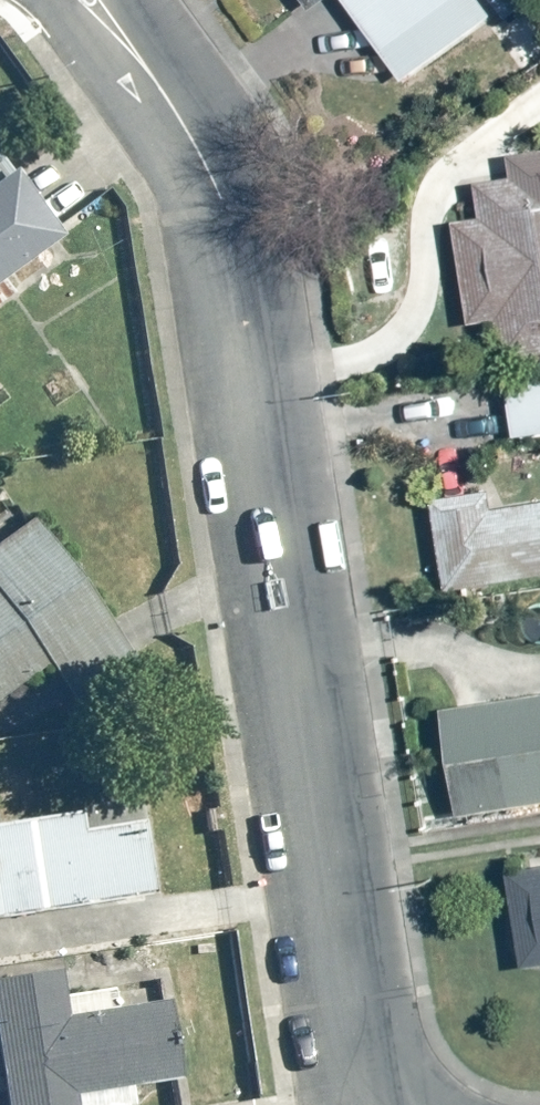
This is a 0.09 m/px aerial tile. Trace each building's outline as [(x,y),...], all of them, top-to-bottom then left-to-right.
[(305,9),(317,0),(298,0),(305,9)] [(400,79),(483,18),(469,0),(342,0),(400,79)] [(448,227),(464,328),(490,324),(496,361),(539,354),(539,154),(506,160),(509,179),(473,185),(479,222),(448,227)] [(50,267),(41,255),(69,235),(22,171),(9,181),(0,168),(0,303),(50,267)] [(486,510),(484,494),(433,502),(449,596),(539,581),(539,501),(486,510)] [(54,660),(85,701),(143,658),(37,516),(0,543),(0,700),(54,660)] [(435,710),(453,817),(539,803),(539,693),(435,710)] [(160,892),(149,820),(91,829),(88,810),(0,823),(0,916),(160,892)] [(501,870),(515,968),(539,965),(539,864),(501,870)] [(0,979),(0,1035),(11,1104),(84,1104),(82,1093),(185,1078),(173,1001),(72,1016),(64,969),(0,979)]
